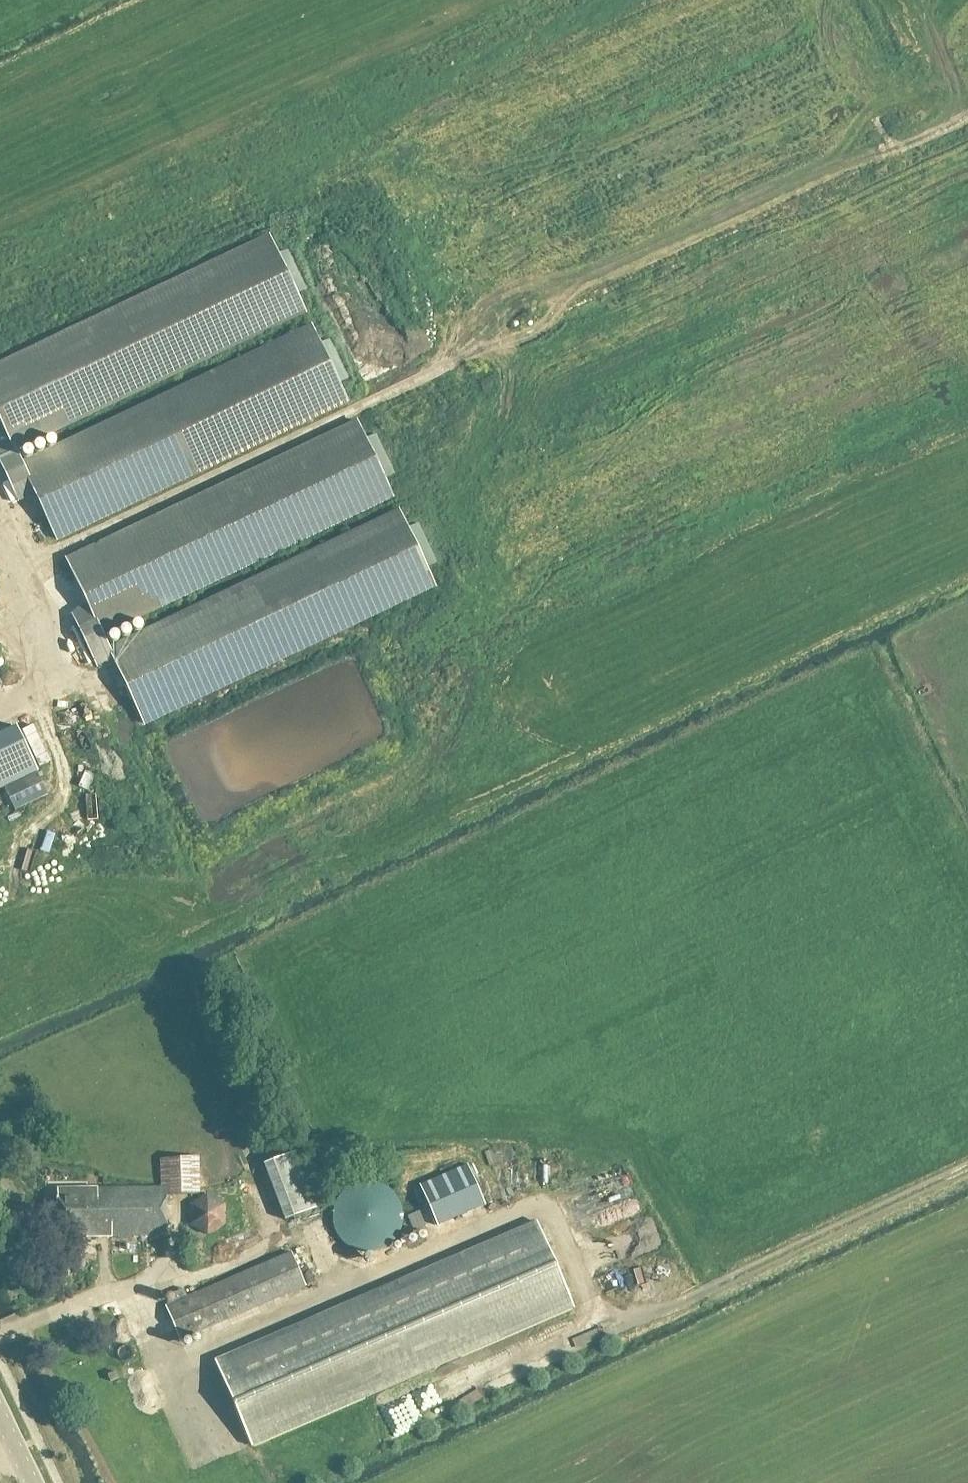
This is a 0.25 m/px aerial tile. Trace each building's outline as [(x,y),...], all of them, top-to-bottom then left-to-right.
[(304,310),(269,237),(0,364),(0,421),(10,441),(0,446),(0,463),(17,499),(33,491),(55,538),(346,400),(311,326),(21,464),(13,448),(304,310)] [(399,511),(108,648),(100,633),(391,495),(356,421),(65,559),(87,606),(71,614),(95,664),(111,657),(142,723),(433,585),(399,511)] [(0,734),(0,788),(3,786),(9,797),(42,782),(36,770),(15,727),(0,734)] [(128,825),(98,751),(71,762),(85,797),(38,816),(34,806),(20,812),(16,804),(9,807),(6,801),(0,803),(0,843),(35,828),(42,844),(26,850),(32,864),(128,825)] [(314,1208),(293,1151),(264,1162),(285,1219),(314,1208)] [(166,1235),(165,1195),(198,1193),(197,1156),(160,1159),(161,1187),(56,1189),(57,1237),(166,1235)] [(466,1164),(419,1185),(436,1225),(484,1204),(466,1164)] [(596,1222),(654,1204),(647,1182),(589,1200),(596,1222)] [(338,1188),(340,1234),(365,1232),(366,1243),(399,1241),(395,1184),(338,1188)] [(204,1209),(227,1198),(221,1187),(199,1198),(204,1209)] [(205,1211),(214,1225),(239,1210),(230,1196),(205,1211)] [(593,1231),(602,1260),(671,1239),(663,1210),(593,1231)] [(535,1222),(214,1360),(251,1445),(572,1306),(535,1222)] [(179,1339),(304,1285),(290,1253),(165,1307),(179,1339)] [(440,1396),(519,1354),(511,1339),(432,1380),(440,1396)] [(117,1378),(114,1371),(107,1375),(110,1381),(117,1378)]
